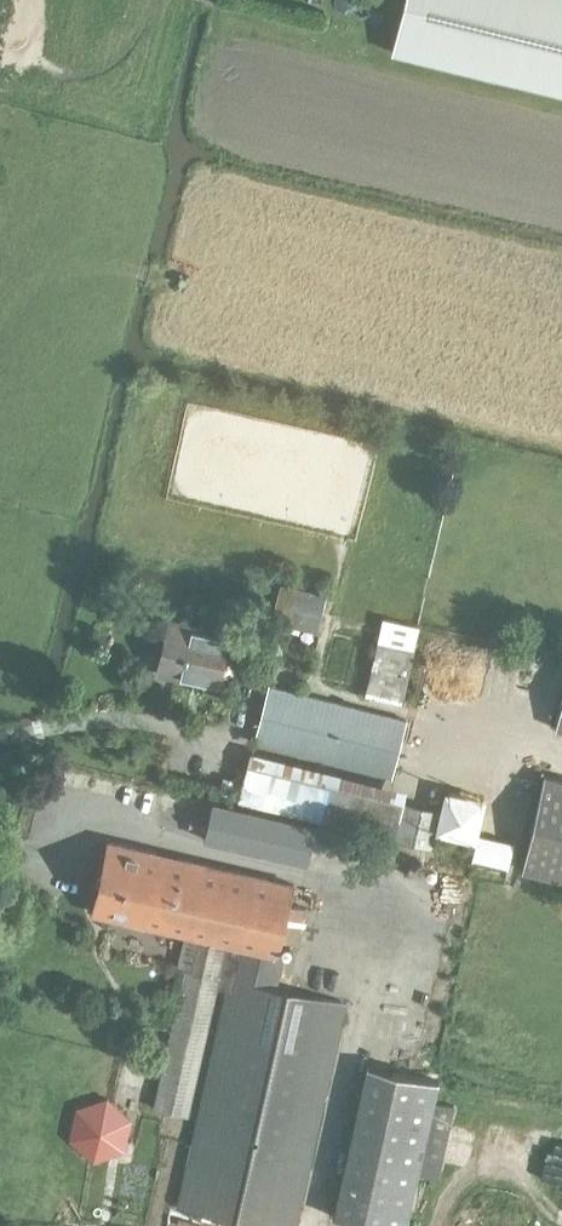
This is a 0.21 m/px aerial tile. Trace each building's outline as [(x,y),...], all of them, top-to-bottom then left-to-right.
[(394,40),(561,82),(561,0),(404,0),(394,40)] [(273,621),(314,631),(316,631),(325,596),(282,585),(273,621)] [(377,642),(375,649),(366,694),(400,701),(418,626),(383,618),(377,642)] [(216,687),(221,667),(227,634),(167,620),(156,672),(216,687)] [(269,686),(254,741),(391,776),(404,720),(269,686)] [(249,763),(240,798),(393,837),(431,847),(441,807),(403,797),(405,788),(252,750),(249,763)] [(543,775),(519,870),(561,880),(561,780),(543,775)] [(316,824),(223,803),(212,800),(203,838),(213,840),(307,862),(311,845),(316,824)] [(334,1051),(345,1004),(275,987),(282,955),(277,954),(292,885),(108,841),(92,913),(185,934),(178,966),(186,968),(179,998),(154,1107),(188,1114),(217,986),(226,989),(176,1205),(267,1225),(295,1225),(334,1051)] [(390,1070),(365,1064),(330,1216),(373,1225),(376,1225),(404,1225),(437,1081),(390,1070)] [(124,1150),(130,1119),(107,1098),(77,1107),(70,1138),(70,1139),(93,1159),(124,1150)]
